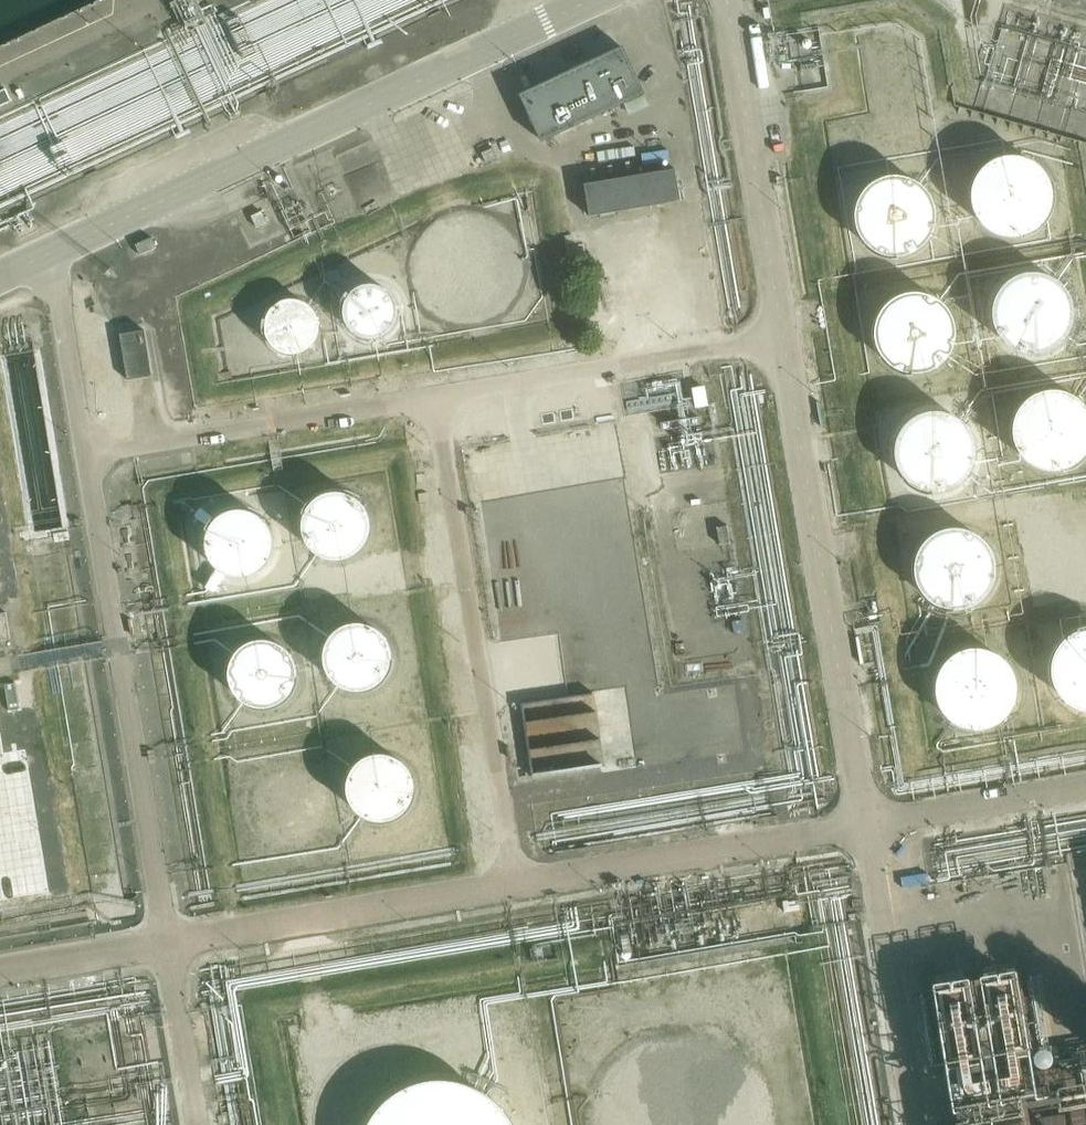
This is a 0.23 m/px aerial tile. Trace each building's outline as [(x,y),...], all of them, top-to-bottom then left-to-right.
[(542,143),(646,95),(623,47),(520,96),(542,143)] [(12,102),(6,89),(0,92),(0,107),(12,102)] [(1052,196),(1052,195),(1051,186),(1049,178),(1045,172),(1040,166),(1034,161),(1026,157),(1019,155),(1009,154),(1002,155),(995,158),(988,162),(982,167),(977,173),(973,181),(972,188),(971,195),(972,202),(973,209),(977,216),(982,223),(988,228),(994,232),(1002,235),(1009,236),(1019,235),(1026,233),(1034,229),(1040,224),(1045,218),(1049,211),(1051,204),(1052,196)] [(590,216),(680,201),(675,171),(585,186),(590,216)] [(937,217),(937,216),(936,210),(934,200),(929,192),(923,185),(917,180),(908,176),(901,174),(891,174),(883,175),(876,178),(869,183),(863,187),(858,195),(855,201),(853,209),(852,218),(853,227),(857,236),(860,241),(865,247),(871,252),(880,256),(889,258),(897,259),(905,257),(912,255),(919,251),(925,245),(930,239),(934,232),(936,225),(937,217)] [(409,251),(412,283),(425,303),(452,318),(478,318),(504,304),(521,275),(520,246),(501,218),(479,206),(448,207),(424,222),(409,251)] [(252,216),(258,230),(269,225),(262,212),(252,216)] [(141,256),(157,248),(152,239),(137,246),(141,256)] [(1072,313),(1072,312),(1071,305),(1069,298),(1066,291),(1061,285),(1055,280),(1050,277),(1042,274),(1035,273),(1026,273),(1020,275),(1012,279),(1006,283),(1001,288),(997,296),(995,303),(993,311),(994,320),(996,327),(999,333),(1004,339),(1011,345),(1019,349),(1027,351),(1033,351),(1038,351),(1047,349),(1054,345),(1060,340),(1066,333),(1069,327),(1071,320),(1072,313)] [(399,304),(399,303),(398,298),(397,292),(394,287),(390,282),(384,278),(379,276),(374,275),(369,275),(359,277),(353,280),(350,283),(345,289),(343,293),(342,298),(342,304),(343,313),(346,318),(349,323),(353,326),(357,329),(361,330),(368,332),(375,331),(380,330),(389,325),(392,321),(396,316),(398,310),(399,304)] [(320,321),(320,320),(319,314),(318,308),(314,303),(311,298),(305,294),(300,292),(294,291),(289,290),(285,291),(277,293),(271,297),(267,301),(262,310),(261,316),(260,321),(261,327),(263,333),(266,337),(270,342),(275,346),(281,348),(288,350),(293,350),(303,347),(307,345),(312,341),(318,332),(319,327),(320,321)] [(956,333),(956,332),(956,325),(954,317),(950,309),(944,303),(938,298),(930,294),(923,292),(914,292),(907,292),(899,295),(892,299),(886,304),(881,311),(878,317),(876,324),(875,332),(876,340),(879,348),(882,354),(887,361),(894,367),(899,369),(905,371),(915,373),(922,372),(929,371),(937,367),(945,361),(950,354),(953,348),(955,341),(956,333)] [(120,334),(127,381),(153,378),(145,330),(120,334)] [(1079,383),(1071,381),(1059,379),(1049,381),(1041,383),(1033,388),(1025,394),(1019,402),(1015,410),(1013,419),(1012,428),(1013,437),(1015,446),(1019,454),(1025,462),(1033,468),(1041,472),(1049,475),(1059,476),(1071,475),(1077,473),(1085,469),(1085,387),(1079,383)] [(997,447),(997,446),(996,438),(993,427),(989,419),(983,412),(976,406),(969,402),(960,398),(949,397),(943,397),(936,398),(929,400),(920,405),(914,410),(906,419),(902,427),(899,435),(898,444),(898,453),(901,463),(905,472),(911,479),(919,487),(926,491),(934,494),(944,496),(953,495),(963,493),(974,488),(980,484),(986,477),(992,467),(995,457),(997,447)] [(366,520),(366,519),(366,512),(363,505),(360,500),(355,494),(350,491),(344,488),(338,486),(331,486),(323,487),(318,489),(312,493),(309,496),(305,501),(302,507),(300,513),(300,520),(300,527),(302,532),(306,539),(311,544),(315,547),(322,551),(328,552),(334,553),(341,552),(346,550),(353,546),(357,542),(361,536),(364,532),(365,527),(366,520)] [(271,538),(271,537),(271,530),(268,523),(265,517),(260,512),(256,509),(247,505),(241,503),(235,503),(224,506),(218,509),(212,514),(208,520),(205,526),(204,533),(203,538),(204,544),(206,552),(210,558),(214,562),(219,566),(226,570),(233,571),(239,571),(244,571),(251,568),(256,566),(262,561),(266,556),(269,550),(271,544),(271,538)] [(1082,510),(1073,509),(1066,509),(1058,511),(1051,514),(1044,520),(1038,526),(1034,533),(1031,541),(1030,549),(1031,557),(1033,565),(1036,572),(1042,579),(1048,584),(1055,588),(1062,590),(1069,591),(1078,590),(1085,588),(1085,512),(1082,510)] [(993,568),(993,567),(993,560),(990,552),(987,546),(982,539),(975,533),(968,530),(958,527),(952,527),(942,528),(936,531),(930,534),(924,540),(919,546),(916,553),(914,560),(913,567),(914,576),(917,583),(920,589),(925,595),(929,599),(935,603),(942,605),(951,607),(957,607),(965,605),(973,602),(980,597),(985,592),(989,584),(992,576),(993,568)] [(12,640),(7,613),(0,614),(0,640),(0,641),(12,640)] [(387,651),(386,644),(385,638),(381,632),(377,626),(371,622),(365,619),(359,618),(353,618),(347,618),(340,621),(334,624),(330,628),(326,633),(324,638),(322,644),(321,651),(322,657),(324,664),(328,671),(332,676),(338,679),(344,682),(351,684),(357,684),(368,681),(374,677),(378,673),(382,669),(385,664),(386,657),(387,651)] [(1078,632),(1071,635),(1064,639),(1059,644),(1055,650),(1051,658),(1049,667),(1048,673),(1049,681),(1052,689),(1057,697),(1061,703),(1068,708),(1075,711),(1084,714),(1085,714),(1085,631),(1078,632)] [(292,667),(291,659),(289,653),(286,647),(282,643),(278,640),(271,636),(264,634),(258,634),(253,635),(246,637),(241,640),(236,644),(232,649),(229,655),(227,662),(227,667),(228,674),(230,681),(233,686),(237,691),(241,694),(248,697),(255,699),(261,699),(266,699),(273,697),(278,694),(283,690),(286,686),(289,681),(291,674),(292,667)] [(1015,688),(1015,687),(1014,678),(1012,671),(1008,664),(1003,658),(997,652),(989,648),(980,646),(974,646),(964,647),(957,650),(952,652),(945,658),(940,664),(937,671),(934,680),(933,688),(934,695),(937,703),(940,710),(945,716),(952,721),(960,725),(969,727),(975,728),(984,727),(992,724),(999,720),(1003,716),(1008,710),(1012,703),(1014,696),(1015,688)] [(533,716),(534,772),(600,770),(599,714),(533,716)] [(411,781),(411,780),(410,772),(408,766),(404,760),(399,755),(394,751),(388,748),(382,747),(376,747),(368,748),(362,750),(357,754),(352,759),(348,764),(346,769),(345,775),(344,781),(345,788),(347,794),(351,800),(355,805),(360,808),(367,812),(375,813),(380,813),(391,811),(397,807),(402,803),(406,797),(409,793),(410,786),(411,781)] [(317,800),(317,799),(316,792),(315,787),(312,782),(308,777),(303,772),(297,769),(289,766),(285,766),(278,766),(273,768),(265,771),(261,775),(257,779),(253,786),(251,792),(250,799),(251,806),(253,812),(255,817),(259,822),(265,827),(271,830),(277,832),(282,833),(289,832),(294,831),(300,829),(306,824),(310,819),(314,814),(316,806),(317,800)] [(929,971),(953,1124),(1038,1124),(1032,1089),(1060,1084),(1057,1060),(1029,1064),(1012,958),(929,971)] [(760,1120),(759,1106),(755,1090),(748,1077),(738,1064),(731,1057),(724,1052),(711,1045),(699,1041),(692,1040),(678,1039),(670,1040),(660,1041),(648,1045),(636,1052),(629,1057),(622,1064),(613,1075),(605,1090),(600,1106),(599,1120),(600,1124),(760,1124),(760,1121),(760,1120)] [(519,1124),(508,1111),(497,1101),(484,1094),(474,1090),(467,1088),(451,1087),(435,1088),(421,1092),(406,1099),(399,1104),(391,1111),(380,1124),(519,1124)]
